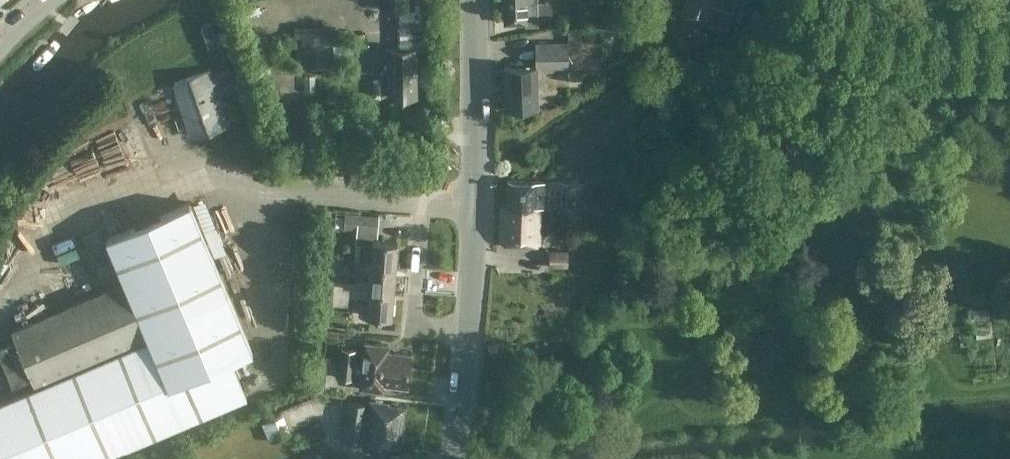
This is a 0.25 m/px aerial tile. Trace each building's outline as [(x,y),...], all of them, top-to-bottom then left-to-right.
[(408,0),(380,0),(380,11),(408,10),(408,0)] [(525,24),(537,24),(536,0),(503,0),(503,23),(525,22),(525,24)] [(726,29),(732,12),(711,5),(712,0),(685,0),(680,14),(726,29)] [(423,54),(422,16),(396,17),(396,51),(382,51),(382,69),(386,69),(386,98),(413,98),(414,97),(414,54),(423,54)] [(217,43),(210,22),(200,25),(207,46),(217,43)] [(568,65),(567,42),(538,43),(534,43),(534,66),(535,66),(568,65)] [(701,61),(682,53),(676,68),(696,76),(701,61)] [(230,122),(219,92),(235,86),(226,63),(174,82),(192,135),(228,122),(230,122)] [(535,66),(534,66),(504,66),(505,109),(536,108),(535,66)] [(589,86),(589,74),(571,73),(571,85),(589,86)] [(645,82),(632,81),(630,94),(644,96),(645,82)] [(563,182),(542,181),(507,180),(506,205),(501,205),(500,242),(541,243),(541,206),(561,207),(565,203),(566,185),(563,182)] [(124,280),(11,329),(16,338),(0,345),(0,376),(4,385),(31,374),(34,382),(145,335),(146,338),(36,385),(0,400),(0,451),(4,458),(97,458),(246,396),(230,358),(250,349),(187,201),(105,236),(124,280)] [(357,212),(356,229),(377,230),(378,213),(357,212)] [(371,264),(395,265),(396,240),(374,239),(374,235),(354,234),(354,242),(361,243),(360,257),(372,257),(372,259),(371,264)] [(548,266),(567,266),(567,249),(548,249),(548,266)] [(371,264),(372,259),(353,258),(352,268),(370,269),(369,284),(369,289),(393,290),(395,265),(371,264)] [(352,268),(352,259),(344,259),(343,267),(352,268)] [(391,315),(393,290),(369,289),(369,284),(332,280),(330,303),(348,304),(349,298),(365,299),(364,313),(391,315)] [(364,342),(361,363),(409,368),(411,354),(387,351),(387,345),(364,342)] [(340,348),(338,360),(354,362),(355,350),(340,348)] [(354,362),(338,360),(336,377),(359,379),(359,387),(383,390),(383,384),(407,387),(409,368),(361,363),(361,364),(354,363),(354,362)] [(378,445),(398,447),(404,404),(384,401),(385,398),(369,395),(368,401),(348,399),(343,437),(362,439),(361,446),(378,448),(378,445)] [(284,413),(262,422),(270,441),(292,432),(284,413)]
